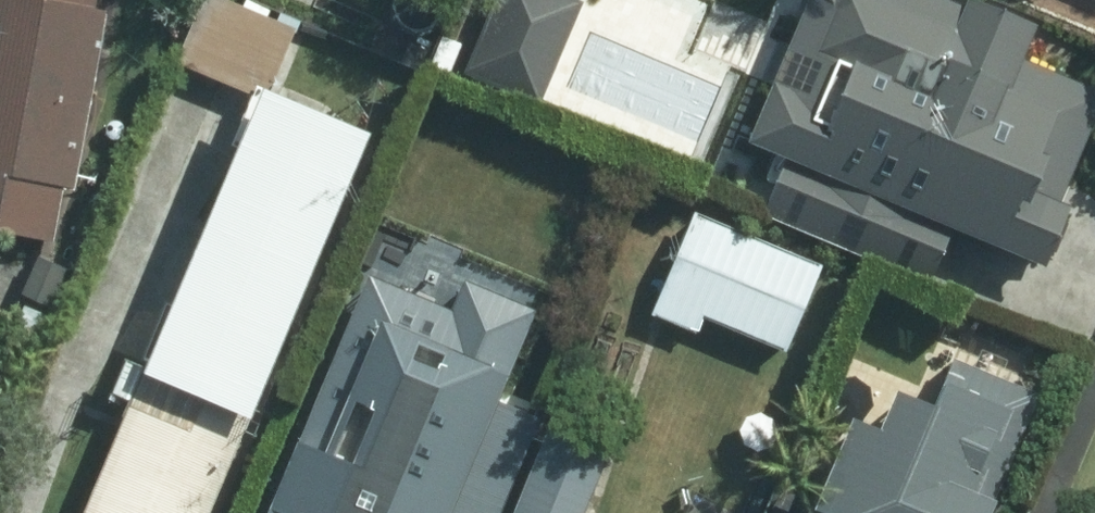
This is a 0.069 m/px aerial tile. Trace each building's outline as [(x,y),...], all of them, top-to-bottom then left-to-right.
[(47,240),(57,186),(68,188),(100,8),(89,7),(90,0),(0,0),(0,232),(47,240)] [(173,49),(262,86),(287,25),(228,0),(195,0),(173,49)] [(923,281),(945,229),(1028,262),(1094,102),(1094,92),(1015,58),(1029,24),(970,0),(954,0),(953,4),(944,0),(794,0),(735,140),(779,158),(757,212),(923,281)] [(565,117),(583,71),(516,45),(498,92),(565,117)] [(323,241),(368,134),(258,89),(214,196),(323,241)] [(689,113),(662,101),(649,135),(678,145),(689,113)] [(279,348),(323,241),(214,196),(170,304),(279,348)] [(778,351),(812,265),(687,211),(643,313),(688,332),(695,316),(778,351)] [(235,456),(279,348),(170,304),(125,411),(235,456)] [(980,500),(963,493),(968,482),(991,492),(1035,393),(950,356),(936,385),(925,379),(914,405),(878,390),(862,428),(836,416),(797,509),(807,512),(974,512),(980,500)] [(297,400),(252,512),(408,512),(431,457),(297,400)] [(235,456),(125,411),(83,512),(211,512),(235,456)] [(598,457),(540,432),(505,512),(573,512),(598,457)] [(506,450),(474,438),(453,495),(484,507),(506,450)]
